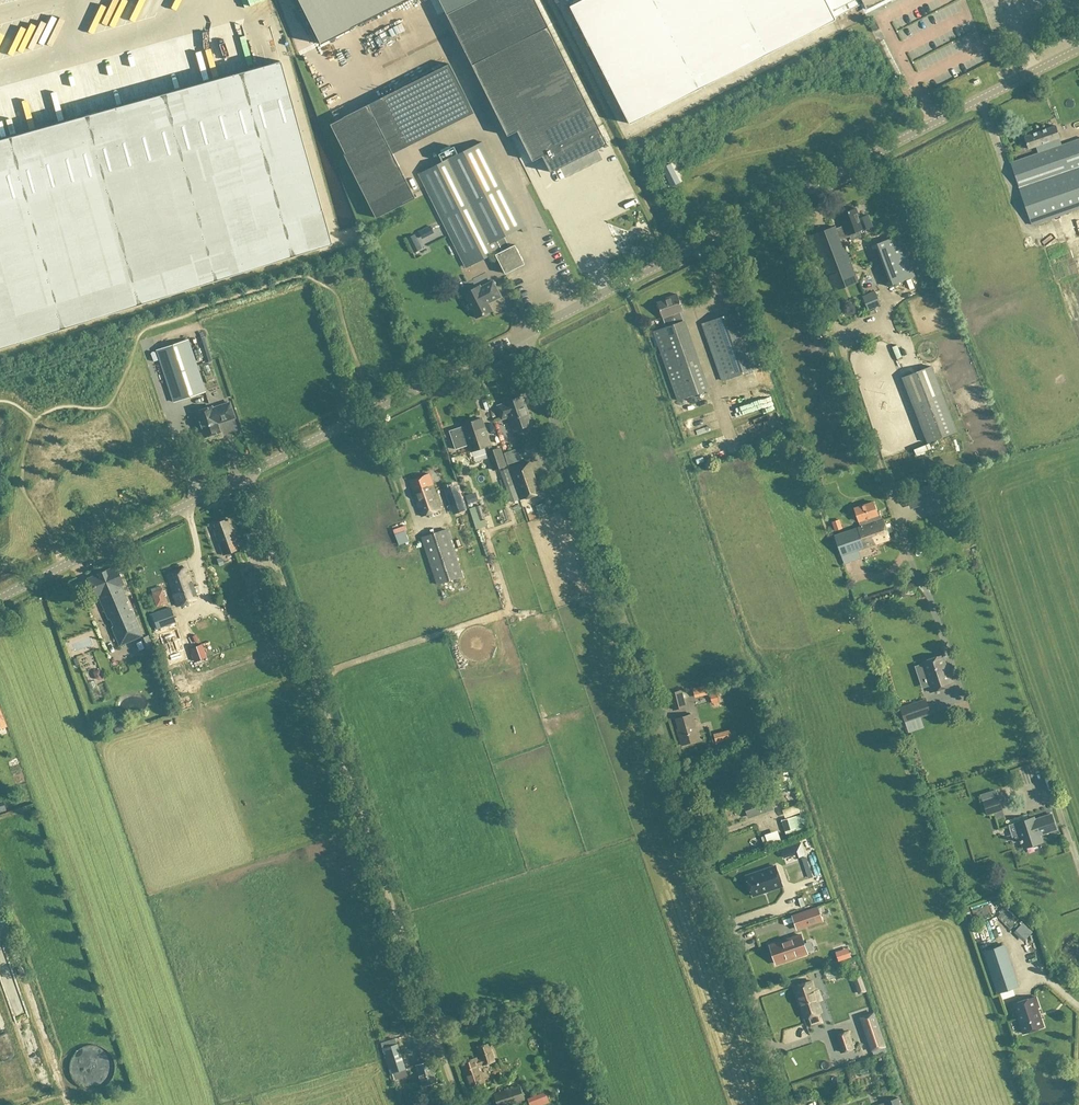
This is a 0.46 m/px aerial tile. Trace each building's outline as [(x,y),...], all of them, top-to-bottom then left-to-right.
[(347,32),(410,0),(330,0),(347,32)] [(569,7),(629,125),(835,20),(834,18),(863,4),(866,10),(886,0),(583,0),(569,7)] [(417,11),(421,21),(426,20),(423,9),(417,11)] [(508,137),(518,132),(533,161),(542,157),(550,173),(607,145),(548,27),(472,66),(508,137)] [(330,245),(286,88),(289,87),(287,81),(285,82),(279,61),(254,68),(0,140),(0,349),(330,245)] [(400,140),(469,105),(448,65),(380,100),(400,140)] [(415,199),(368,106),(329,125),(376,219),(415,199)] [(1059,139),(1055,127),(1024,138),(1028,150),(1035,148),(1038,154),(1010,164),(1031,226),(1078,210),(1078,140),(1058,148),(1055,140),(1059,139)] [(505,275),(524,265),(515,247),(509,250),(502,238),(523,227),(482,144),(419,176),(466,269),(494,255),(505,275)] [(679,183),(675,174),(666,179),(671,188),(679,183)] [(835,228),(834,228),(838,239),(843,238),(848,236),(851,242),(860,238),(858,233),(872,227),(868,216),(860,219),(855,209),(840,216),(846,230),(837,234),(835,228)] [(820,228),(811,231),(813,236),(811,237),(833,293),(857,284),(839,239),(848,236),(843,238),(838,239),(834,228),(822,233),(820,228)] [(414,235),(406,240),(413,254),(421,249),(414,235)] [(881,271),(908,261),(899,237),(872,247),(881,271)] [(914,277),(908,261),(881,271),(887,287),(914,277)] [(479,287),(463,295),(475,320),(491,312),(488,305),(500,298),(492,283),(480,289),(479,287)] [(875,293),(861,298),(867,312),(880,306),(875,293)] [(706,392),(697,365),(683,322),(679,324),(676,314),(682,312),(677,295),(668,298),(669,299),(657,303),(662,319),(665,328),(653,332),(676,402),(706,392)] [(744,312),(702,326),(721,382),(763,369),(744,312)] [(187,341),(156,351),(172,403),(204,392),(187,341)] [(930,368),(902,379),(927,443),(955,432),(930,368)] [(504,405),(497,407),(502,420),(509,418),(513,432),(531,426),(522,398),(504,403),(504,405)] [(211,407),(192,413),(195,423),(193,423),(196,432),(198,431),(201,440),(220,434),(218,425),(235,420),(229,403),(211,408),(211,407)] [(448,431),(454,450),(468,445),(471,453),(484,448),(491,472),(506,468),(499,448),(492,451),(484,428),(483,429),(480,420),(462,426),(462,427),(448,431)] [(528,463),(510,469),(520,500),(541,493),(538,482),(535,483),(528,463)] [(507,469),(500,472),(510,503),(517,501),(507,469)] [(430,475),(408,483),(420,517),(439,511),(431,486),(433,485),(430,475)] [(823,478),(816,481),(819,490),(826,488),(823,478)] [(465,512),(457,488),(445,492),(454,516),(465,512)] [(911,504),(932,501),(931,491),(910,495),(911,504)] [(472,494),(464,496),(467,505),(475,503),(472,494)] [(861,528),(834,537),(844,568),(848,566),(847,562),(859,559),(857,551),(889,541),(882,521),(879,522),(873,503),(855,509),(861,528)] [(227,520),(213,524),(215,529),(212,529),(222,556),(236,551),(232,541),(234,541),(227,520)] [(394,534),(398,545),(408,541),(404,531),(394,534)] [(462,577),(446,531),(421,539),(437,585),(462,577)] [(97,596),(108,620),(110,620),(112,626),(111,628),(119,646),(141,637),(130,611),(128,610),(125,605),(127,603),(120,586),(123,585),(115,567),(87,579),(94,597),(97,596)] [(185,568),(165,575),(172,595),(175,607),(196,600),(185,568)] [(246,573),(247,575),(241,577),(246,590),(251,587),(252,591),(264,587),(258,570),(246,573)] [(161,590),(151,593),(156,608),(166,604),(161,590)] [(170,608),(150,615),(157,630),(175,623),(170,608)] [(176,629),(158,635),(168,666),(187,660),(176,629)] [(188,649),(192,662),(206,658),(201,645),(188,649)] [(924,675),(930,693),(953,685),(949,674),(948,675),(941,656),(922,663),(925,674),(924,675)] [(99,670),(92,672),(95,679),(98,681),(102,679),(99,670)] [(680,692),(668,695),(673,711),(684,708),(680,692)] [(711,705),(718,704),(716,695),(709,696),(711,705)] [(900,709),(904,722),(917,718),(913,705),(900,709)] [(690,716),(676,720),(678,730),(677,730),(681,746),(699,741),(694,725),(692,725),(690,716)] [(119,723),(111,726),(114,732),(121,729),(119,723)] [(731,731),(724,733),(713,735),(715,745),(726,743),(732,741),(737,739),(736,731),(731,732),(731,731)] [(778,737),(771,740),(774,751),(770,752),(773,760),(777,759),(779,766),(783,765),(781,759),(783,758),(780,749),(782,748),(778,737)] [(782,774),(768,779),(771,787),(784,782),(788,790),(793,788),(789,779),(784,781),(782,774)] [(772,810),(767,796),(746,803),(751,817),(772,810)] [(987,815),(1001,810),(997,797),(982,802),(987,815)] [(1033,819),(1014,825),(1023,850),(1041,844),(1039,837),(1056,831),(1051,816),(1034,821),(1033,819)] [(785,837),(793,835),(792,832),(795,831),(792,819),(780,822),(784,834),(785,837)] [(775,867),(745,877),(752,897),(782,886),(775,867)] [(818,884),(794,893),(799,909),(824,901),(818,884)] [(817,908),(803,913),(792,917),(796,930),(808,926),(822,921),(817,908)] [(769,946),(775,964),(806,954),(800,936),(769,946)] [(1018,987),(1004,945),(983,952),(997,994),(1018,987)] [(811,981),(793,988),(803,1019),(821,1013),(817,1002),(822,1001),(819,991),(814,993),(811,981)] [(1038,1008),(1034,998),(1011,1005),(1015,1016),(1016,1015),(1023,1034),(1042,1028),(1036,1009),(1038,1008)] [(860,1018),(866,1035),(878,1030),(873,1014),(860,1018)] [(835,1036),(841,1053),(853,1049),(847,1032),(835,1036)] [(382,1050),(389,1075),(405,1071),(397,1045),(382,1050)] [(480,1061),(476,1062),(475,1060),(460,1065),(468,1088),(483,1083),(477,1066),(481,1065),(482,1067),(494,1063),(487,1045),(476,1049),(480,1061)] [(429,1062),(416,1067),(422,1088),(436,1083),(429,1062)] [(497,1104),(510,1104),(524,1100),(520,1087),(493,1095),(497,1104)] [(535,1096),(526,1099),(529,1104),(537,1104),(538,1104),(535,1096)]
